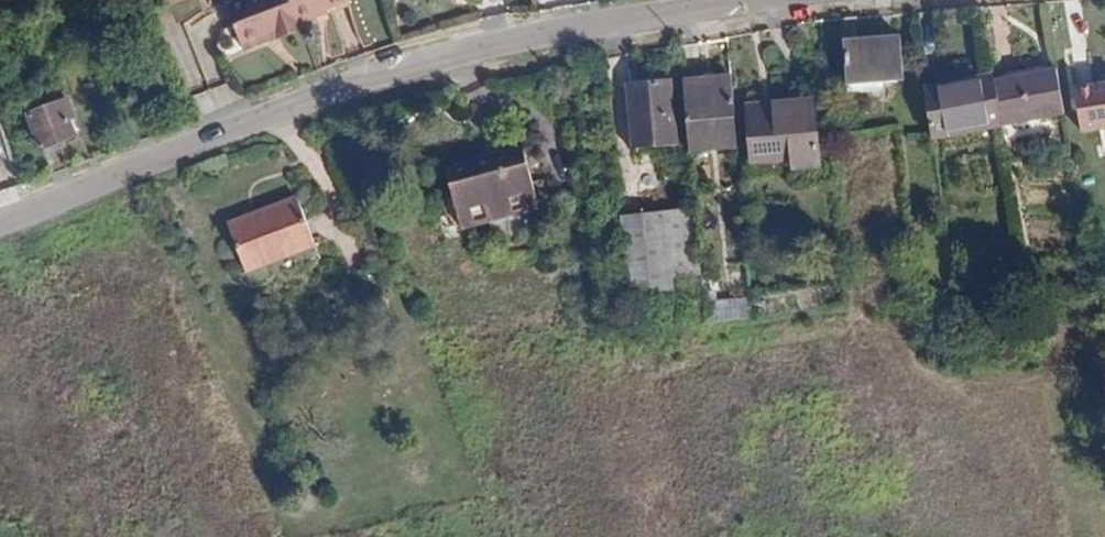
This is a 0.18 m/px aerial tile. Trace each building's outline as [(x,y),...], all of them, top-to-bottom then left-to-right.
[(324,14),(346,6),(344,0),(257,0),(226,11),(243,55),(265,48),(263,41),(276,36),(296,29),(315,22),(313,18),(324,14)] [(325,19),(324,14),(313,18),(315,22),(325,19)] [(296,29),(276,36),(277,39),(297,32),(296,29)] [(903,79),(899,35),(845,40),(849,92),(882,89),(882,81),(903,79)] [(1086,50),(1072,53),(1077,77),(1091,74),(1086,50)] [(1056,68),(993,79),(1001,123),(1064,113),(1056,68)] [(926,86),(934,138),(942,137),(944,150),(999,140),(997,126),(1002,125),(1001,123),(993,79),(993,74),(926,86)] [(737,147),(731,76),(684,81),(690,151),(737,147)] [(677,143),(671,81),(628,85),(634,148),(677,143)] [(1074,88),(1081,132),(1104,128),(1104,84),(1074,88)] [(816,99),(775,103),(776,119),(748,121),(752,160),(792,157),(793,168),(822,165),(816,99)] [(73,119),(67,100),(26,116),(39,151),(75,137),(69,121),(73,119)] [(776,119),(775,103),(747,106),(748,121),(776,119)] [(522,147),(519,148),(524,201),(525,212),(539,208),(522,147)] [(524,201),(519,148),(445,168),(458,217),(484,209),(488,222),(525,212),(524,201)] [(314,245),(296,198),(228,224),(246,271),(314,245)] [(694,208),(621,215),(629,295),(661,291),(674,290),(673,277),(701,274),(694,208)] [(703,304),(717,302),(715,291),(703,292),(703,304)] [(705,323),(751,317),(750,298),(717,302),(703,304),(705,323)]
